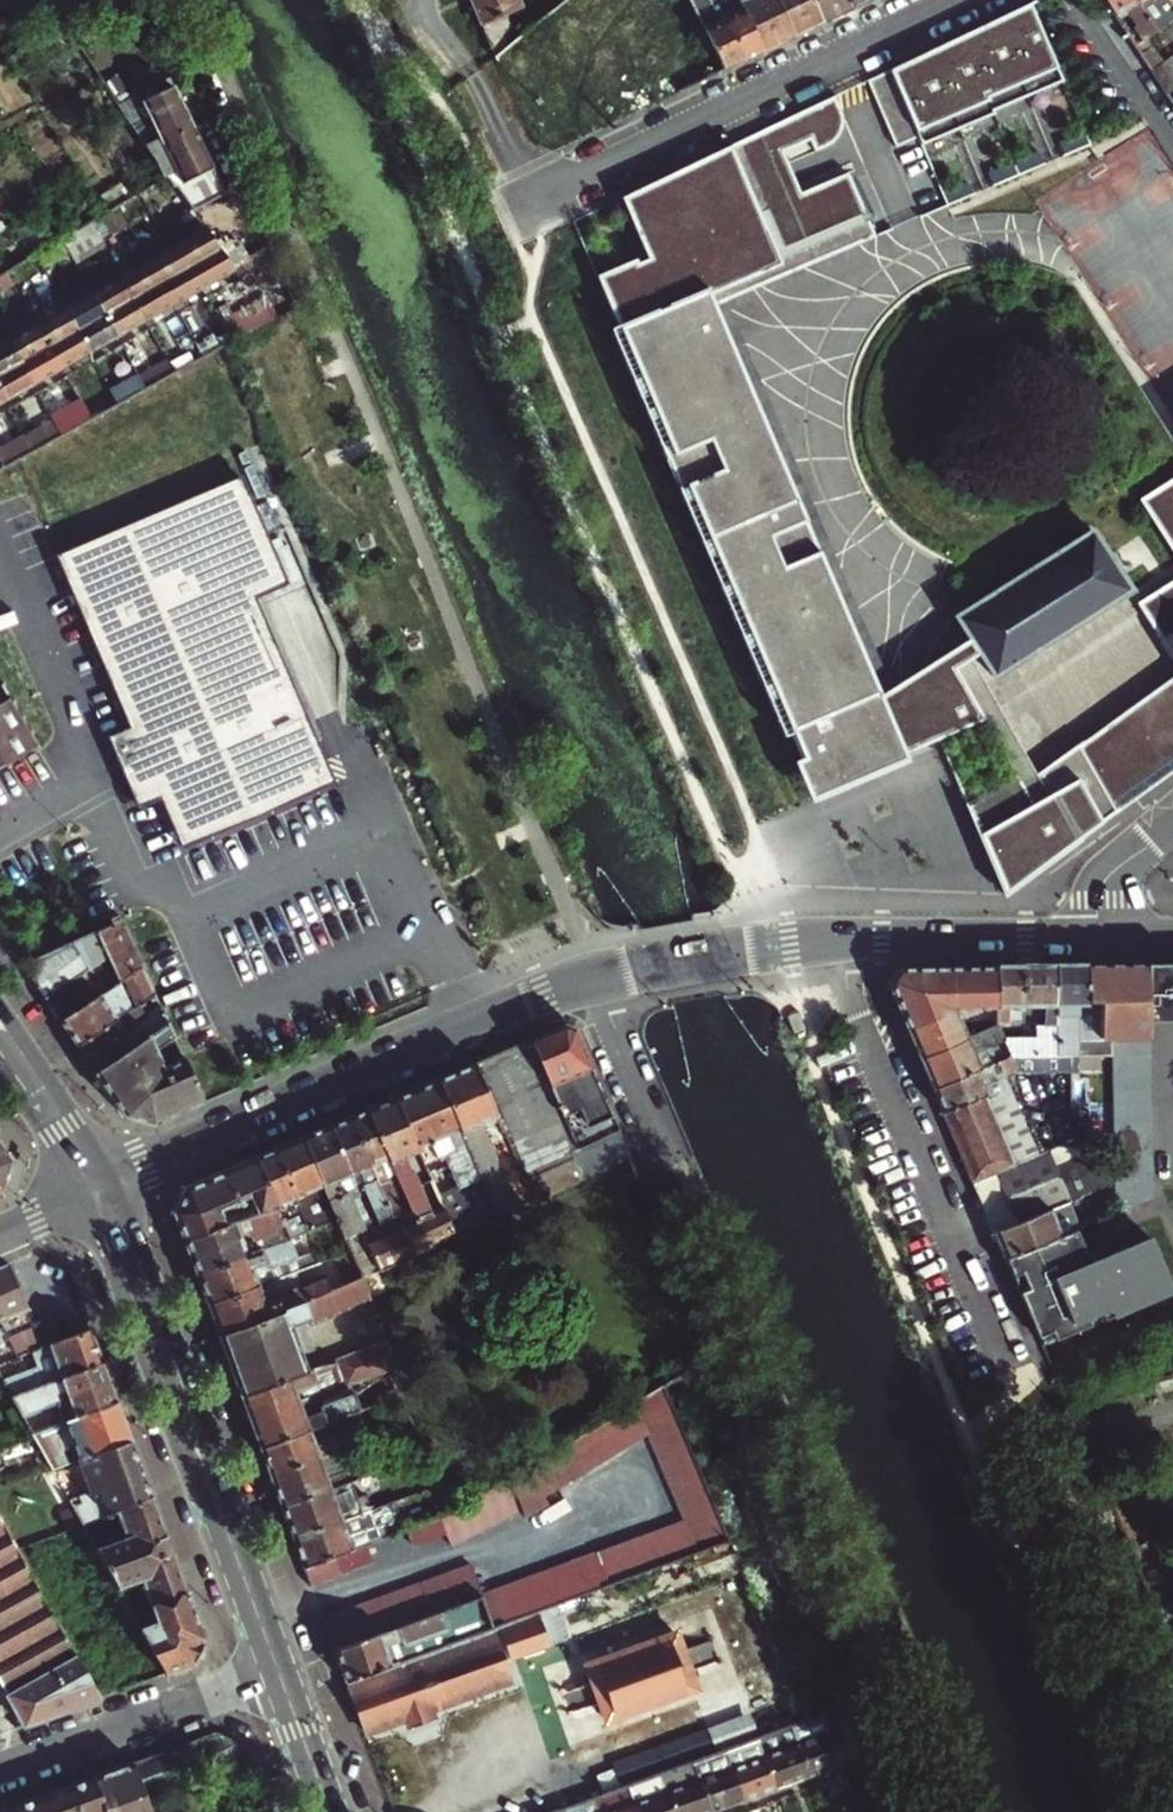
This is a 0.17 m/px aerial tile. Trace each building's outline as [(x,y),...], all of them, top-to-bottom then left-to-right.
[(495,59),(499,57),(519,41),(507,13),(522,5),(520,0),(470,0),(495,59)] [(725,70),(745,60),(726,20),(719,6),(714,7),(711,1),(710,0),(691,0),(725,70)] [(719,6),(726,20),(740,13),(733,0),(732,0),(721,5),(719,6)] [(764,51),(739,0),(733,0),(740,13),(726,20),(745,60),(764,51)] [(764,51),(795,36),(777,0),(739,0),(764,51)] [(795,36),(824,23),(824,22),(814,0),(777,0),(795,36)] [(824,22),(853,8),(849,0),(814,0),(824,22)] [(853,8),(871,0),(849,0),(853,8)] [(1114,14),(1127,6),(1139,24),(1126,33),(1127,34),(1134,46),(1155,30),(1137,0),(1105,0),(1114,14)] [(1155,30),(1172,17),(1172,14),(1170,9),(1165,0),(1137,0),(1155,30)] [(1030,4),(866,80),(873,95),(897,145),(919,135),(923,144),(994,115),(992,112),(1063,81),(1030,4)] [(1150,70),(1166,94),(1172,89),(1172,56),(1172,55),(1150,70)] [(142,101),(159,139),(161,142),(191,127),(172,86),(142,101)] [(597,277),(615,321),(705,279),(717,309),(724,305),(873,241),(848,177),(800,194),(788,198),(771,156),(782,152),(811,141),(816,151),(832,143),(840,131),(841,115),(833,96),(621,197),(649,263),(639,268),(636,261),(597,277)] [(122,99),(117,103),(126,116),(132,112),(122,99)] [(139,115),(128,120),(146,145),(152,142),(139,115)] [(152,142),(146,145),(168,177),(194,214),(223,194),(191,127),(161,142),(159,139),(152,142)] [(771,156),(788,198),(800,194),(782,152),(771,156)] [(142,214),(133,197),(117,207),(126,223),(142,214)] [(126,223),(117,207),(90,223),(97,234),(99,238),(126,223)] [(188,266),(218,249),(196,217),(184,225),(191,235),(176,244),(188,266)] [(68,250),(97,234),(90,223),(62,239),(68,250)] [(45,264),(68,250),(62,239),(38,253),(45,264)] [(159,282),(187,266),(188,266),(176,244),(147,260),(159,282)] [(233,270),(230,266),(218,249),(188,266),(187,266),(200,288),(233,270)] [(133,297),(159,282),(147,260),(120,276),(133,297)] [(172,304),(200,288),(187,266),(159,282),(172,304)] [(13,283),(6,271),(0,275),(0,290),(13,283)] [(104,313),(132,297),(133,297),(120,276),(92,292),(104,313)] [(905,760),(902,755),(878,700),(712,311),(717,309),(705,279),(615,321),(618,329),(613,332),(655,430),(660,427),(667,444),(662,446),(704,544),(709,542),(722,571),(716,573),(746,643),(751,640),(760,661),(754,663),(785,735),(790,732),(795,743),(787,746),(810,800),(905,760)] [(145,319),(172,304),(159,282),(133,297),(132,297),(145,319)] [(76,329),(104,313),(92,292),(64,307),(76,329)] [(145,319),(132,297),(104,313),(116,335),(145,319)] [(221,302),(211,308),(230,341),(271,318),(259,299),(229,316),(221,302)] [(878,700),(889,693),(724,305),(717,309),(712,311),(878,700)] [(76,329),(64,307),(36,324),(48,345),(76,329)] [(89,351),(116,335),(104,313),(76,329),(89,351)] [(21,360),(48,345),(36,324),(9,339),(21,360)] [(202,357),(223,345),(215,328),(193,341),(202,357)] [(60,367),(89,351),(76,329),(48,345),(60,367)] [(9,339),(0,344),(0,372),(19,362),(21,360),(9,339)] [(193,341),(192,340),(164,355),(166,358),(174,372),(180,369),(202,357),(193,341)] [(21,360),(19,362),(31,383),(60,367),(48,345),(21,360)] [(146,388),(174,372),(166,358),(138,374),(146,388)] [(19,362),(0,372),(0,396),(2,400),(31,383),(19,362)] [(146,388),(138,374),(121,383),(117,375),(106,382),(110,388),(118,403),(146,388)] [(118,403),(110,388),(81,404),(89,420),(118,403)] [(89,420),(81,404),(51,419),(61,436),(78,426),(89,420)] [(61,436),(51,419),(23,435),(32,452),(61,436)] [(23,435),(0,446),(0,459),(5,468),(15,462),(32,452),(23,435)] [(135,725),(110,735),(139,806),(165,797),(184,844),(331,783),(252,599),(285,584),(265,536),(281,529),(268,499),(251,506),(240,478),(60,556),(135,725)] [(1140,500),(1172,554),(1172,478),(1140,500)] [(953,616),(966,639),(974,653),(991,678),(1130,591),(1088,536),(953,616)] [(1159,638),(1172,629),(1172,578),(1135,603),(1159,638)] [(1172,660),(1172,629),(1159,638),(1172,660)] [(889,693),(878,700),(902,755),(937,739),(982,719),(951,668),(965,660),(974,653),(966,639),(889,693)] [(982,719),(1017,777),(1022,784),(1036,776),(965,660),(951,668),(982,719)] [(967,802),(1004,895),(1172,771),(1172,675),(1036,776),(1022,784),(1017,777),(967,802)] [(0,685),(0,706),(9,701),(0,685)] [(9,701),(0,706),(0,768),(20,757),(36,748),(9,701)] [(63,945),(22,963),(45,998),(131,941),(121,919),(63,945)] [(131,941),(45,998),(61,1021),(101,994),(112,986),(142,966),(131,941)] [(1088,1104),(1089,1071),(1089,1056),(1078,1056),(1078,1038),(1099,1038),(1098,1004),(1085,1004),(1084,965),(1053,966),(1055,1053),(1070,1054),(1071,1104),(1088,1104)] [(1098,1004),(1099,1038),(1111,1037),(1111,998),(1146,998),(1146,965),(1087,965),(1084,965),(1085,1004),(1098,1004)] [(1111,998),(1111,1037),(1113,1144),(1114,1215),(1150,1199),(1151,1037),(1150,965),(1146,965),(1146,998),(1111,998)] [(154,994),(142,966),(112,986),(115,992),(122,988),(132,1008),(154,994)] [(899,967),(887,982),(907,1029),(954,1008),(997,1007),(997,966),(899,967)] [(1023,1041),(1022,966),(997,966),(997,1007),(997,1013),(997,1020),(997,1026),(1004,1041),(1023,1041)] [(1053,966),(1022,966),(1023,1041),(1004,1041),(1009,1055),(1055,1053),(1053,966)] [(116,1019),(101,994),(61,1021),(77,1045),(116,1019)] [(132,1008),(116,1019),(77,1045),(95,1072),(167,1022),(154,994),(132,1008)] [(960,1020),(954,1008),(907,1029),(920,1059),(968,1039),(960,1020)] [(997,1020),(989,1020),(990,1029),(997,1026),(997,1020)] [(151,1124),(203,1103),(183,1058),(167,1069),(155,1050),(174,1037),(167,1022),(95,1072),(124,1116),(151,1124)] [(562,1113),(570,1133),(578,1129),(589,1124),(613,1114),(575,1028),(563,1024),(529,1039),(562,1113)] [(933,1090),(995,1063),(989,1048),(1004,1041),(997,1026),(990,1029),(968,1039),(920,1059),(933,1090)] [(571,1150),(577,1147),(570,1133),(562,1113),(529,1039),(474,1062),(524,1179),(574,1158),(571,1150)] [(1016,1072),(1010,1057),(998,1062),(1005,1077),(1016,1072)] [(474,1062),(438,1078),(499,1216),(533,1200),(524,1179),(474,1062)] [(998,1062),(995,1063),(933,1090),(943,1114),(985,1097),(987,1102),(993,1099),(992,1097),(1010,1090),(1005,1077),(998,1062)] [(418,1151),(422,1160),(428,1174),(446,1166),(457,1190),(438,1198),(442,1208),(455,1237),(499,1216),(438,1078),(394,1097),(418,1151)] [(943,1114),(973,1183),(1037,1154),(1010,1090),(992,1097),(993,1099),(987,1102),(985,1097),(943,1114)] [(394,1097),(367,1109),(415,1219),(431,1213),(408,1166),(404,1157),(418,1151),(394,1097)] [(409,1259),(455,1237),(442,1208),(431,1213),(415,1219),(367,1109),(348,1117),(391,1217),(385,1220),(388,1227),(394,1225),(395,1227),(409,1259)] [(613,1114),(589,1124),(578,1129),(570,1133),(577,1147),(619,1129),(613,1114)] [(348,1117),(303,1136),(340,1223),(353,1253),(360,1269),(364,1279),(409,1259),(395,1227),(360,1242),(343,1201),(352,1197),(343,1176),(349,1173),(373,1225),(378,1223),(381,1230),(388,1227),(385,1220),(391,1217),(348,1117)] [(524,1179),(533,1200),(630,1154),(619,1129),(577,1147),(571,1150),(574,1158),(524,1179)] [(303,1136),(276,1148),(296,1196),(294,1197),(300,1211),(301,1213),(314,1208),(323,1228),(340,1223),(303,1136)] [(0,1144),(0,1191),(3,1190),(11,1161),(0,1144)] [(276,1148),(256,1157),(276,1204),(282,1218),(300,1211),(294,1197),(296,1196),(276,1148)] [(1037,1154),(973,1183),(994,1234),(1065,1203),(1070,1201),(1047,1149),(1037,1154)] [(276,1204),(256,1157),(226,1170),(234,1190),(224,1194),(228,1205),(232,1213),(239,1210),(237,1203),(251,1197),(258,1211),(276,1204)] [(428,1174),(422,1160),(408,1166),(431,1213),(442,1208),(438,1198),(428,1174)] [(234,1190),(226,1170),(187,1187),(174,1213),(184,1238),(223,1224),(218,1210),(228,1205),(224,1194),(234,1190)] [(237,1203),(239,1210),(242,1217),(258,1211),(251,1197),(237,1203)] [(1072,1219),(1065,1203),(994,1234),(1006,1261),(1061,1238),(1053,1221),(1063,1216),(1066,1222),(1072,1219)] [(223,1224),(184,1238),(196,1273),(247,1256),(240,1235),(243,1233),(249,1236),(255,1236),(285,1226),(282,1218),(276,1204),(258,1211),(242,1217),(234,1220),(223,1224)] [(234,1220),(232,1213),(228,1205),(218,1210),(223,1224),(234,1220)] [(239,1210),(232,1213),(234,1220),(242,1217),(239,1210)] [(1006,1261),(1039,1340),(1052,1334),(1055,1343),(1091,1327),(1087,1319),(1100,1313),(1104,1322),(1150,1302),(1146,1293),(1159,1288),(1170,1283),(1150,1238),(1090,1264),(1076,1231),(1061,1238),(1006,1261)] [(281,1236),(283,1242),(291,1239),(288,1233),(288,1232),(281,1236)] [(284,1243),(247,1256),(196,1273),(207,1302),(259,1285),(271,1281),(266,1269),(299,1257),(291,1239),(283,1242),(284,1243)] [(0,1268),(0,1316),(1,1319),(13,1345),(17,1354),(33,1349),(44,1344),(9,1264),(0,1268)] [(360,1269),(341,1275),(345,1286),(364,1279),(360,1269)] [(265,1302),(259,1285),(207,1302),(219,1334),(283,1311),(283,1309),(345,1286),(341,1275),(328,1280),(326,1274),(276,1293),(278,1297),(265,1302)] [(373,1302),(364,1279),(345,1286),(283,1309),(283,1311),(219,1334),(241,1396),(307,1371),(302,1355),(320,1348),(311,1324),(373,1302)] [(1159,1288),(1146,1293),(1150,1302),(1163,1296),(1159,1288)] [(1087,1319),(1091,1327),(1104,1322),(1100,1313),(1087,1319)] [(11,1395),(102,1361),(90,1328),(44,1344),(33,1349),(38,1364),(2,1378),(11,1395)] [(1052,1334),(1039,1340),(1042,1348),(1055,1343),(1052,1334)] [(17,1354),(13,1345),(4,1349),(0,1340),(0,1361),(17,1354)] [(339,1367),(345,1382),(347,1387),(397,1368),(387,1342),(337,1360),(339,1367)] [(294,1390),(326,1379),(327,1381),(334,1377),(331,1370),(339,1367),(337,1360),(307,1371),(241,1396),(249,1417),(298,1399),(294,1390)] [(116,1400),(102,1361),(11,1395),(21,1414),(70,1396),(77,1415),(116,1400)] [(452,1511),(407,1527),(413,1542),(443,1530),(449,1543),(519,1508),(520,1512),(545,1499),(541,1492),(648,1432),(686,1520),(476,1595),(484,1616),(488,1628),(537,1610),(732,1539),(663,1378),(452,1511)] [(249,1417),(260,1446),(309,1428),(360,1409),(354,1394),(319,1407),(320,1411),(304,1416),(298,1399),(249,1417)] [(320,1411),(319,1407),(314,1394),(298,1399),(304,1416),(320,1411)] [(130,1439),(116,1400),(77,1415),(74,1416),(81,1434),(71,1438),(79,1457),(130,1439)] [(309,1428),(260,1446),(270,1475),(318,1457),(330,1453),(347,1447),(344,1436),(349,1435),(346,1429),(323,1437),(321,1443),(315,1445),(309,1428)] [(150,1494),(130,1439),(79,1457),(90,1488),(67,1497),(80,1520),(150,1494)] [(423,1447),(426,1453),(439,1483),(443,1490),(450,1487),(444,1474),(448,1473),(434,1442),(423,1447)] [(341,1484),(330,1453),(318,1457),(330,1488),(341,1484)] [(318,1457),(270,1475),(281,1505),(330,1488),(318,1457)] [(281,1505),(293,1536),(371,1508),(365,1493),(357,1496),(351,1480),(341,1484),(330,1488),(281,1505)] [(186,1591),(150,1494),(80,1520),(83,1526),(131,1611),(186,1591)] [(303,1565),(366,1542),(375,1539),(370,1526),(389,1519),(383,1503),(371,1508),(293,1536),(303,1565)] [(11,1532),(0,1512),(0,1538),(11,1532)] [(394,1532),(389,1519),(370,1526),(375,1539),(394,1532)] [(11,1532),(0,1538),(0,1568),(24,1555),(11,1532)] [(373,1560),(366,1542),(303,1565),(310,1584),(373,1560)] [(0,1568),(0,1601),(38,1580),(26,1558),(24,1555),(0,1568)] [(334,1648),(476,1595),(465,1565),(322,1617),(334,1648)] [(38,1580),(0,1601),(0,1663),(64,1628),(62,1624),(38,1580)] [(203,1639),(186,1591),(131,1611),(137,1623),(166,1675),(191,1665),(203,1639)] [(476,1595),(334,1648),(345,1680),(389,1664),(383,1646),(399,1640),(401,1645),(416,1640),(445,1629),(484,1616),(476,1595)] [(420,1653),(345,1680),(365,1731),(510,1679),(502,1660),(549,1644),(537,1610),(451,1641),(420,1653)] [(727,1611),(639,1643),(659,1699),(748,1667),(727,1611)] [(64,1628),(0,1663),(0,1681),(5,1691),(77,1652),(64,1628)] [(420,1653),(451,1641),(445,1629),(416,1640),(420,1653)] [(24,1726),(102,1698),(79,1655),(77,1652),(5,1691),(7,1693),(4,1695),(14,1712),(17,1712),(24,1726)] [(829,1731),(841,1764),(885,1747),(866,1698),(856,1701),(862,1719),(829,1731)] [(797,1743),(829,1731),(823,1713),(810,1718),(790,1725),(797,1743)] [(790,1725),(758,1737),(776,1787),(808,1775),(797,1743),(790,1725)] [(797,1743),(808,1775),(841,1764),(829,1731),(797,1743)] [(213,1732),(192,1740),(205,1776),(226,1768),(213,1732)] [(215,1732),(213,1732),(226,1768),(248,1760),(242,1744),(215,1732)] [(747,1761),(732,1766),(743,1799),(776,1787),(758,1737),(730,1747),(733,1754),(743,1751),(747,1761)] [(192,1740),(173,1747),(186,1783),(205,1776),(192,1740)] [(186,1783),(173,1747),(152,1755),(165,1790),(186,1783)] [(723,1769),(716,1752),(694,1760),(700,1778),(723,1769)] [(165,1790),(152,1755),(132,1762),(145,1798),(165,1790)] [(676,1811),(707,1811),(712,1810),(700,1778),(694,1760),(678,1765),(681,1775),(684,1783),(668,1789),(676,1811)] [(132,1762),(94,1776),(107,1811),(150,1811),(145,1798),(132,1762)] [(681,1775),(678,1765),(661,1772),(664,1781),(681,1775)] [(743,1799),(732,1766),(723,1769),(700,1778),(712,1810),(743,1799)] [(668,1789),(664,1781),(661,1772),(641,1779),(647,1796),(635,1801),(638,1811),(676,1811),(668,1789)] [(66,1786),(76,1811),(107,1811),(94,1776),(66,1786)] [(635,1801),(631,1790),(629,1783),(596,1795),(600,1804),(602,1811),(638,1811),(635,1801)] [(66,1786),(41,1795),(47,1811),(76,1811),(66,1786)] [(41,1795),(15,1805),(18,1811),(47,1811),(41,1795)] [(592,1807),(600,1804),(596,1795),(562,1807),(564,1811),(594,1811),(592,1807)]
